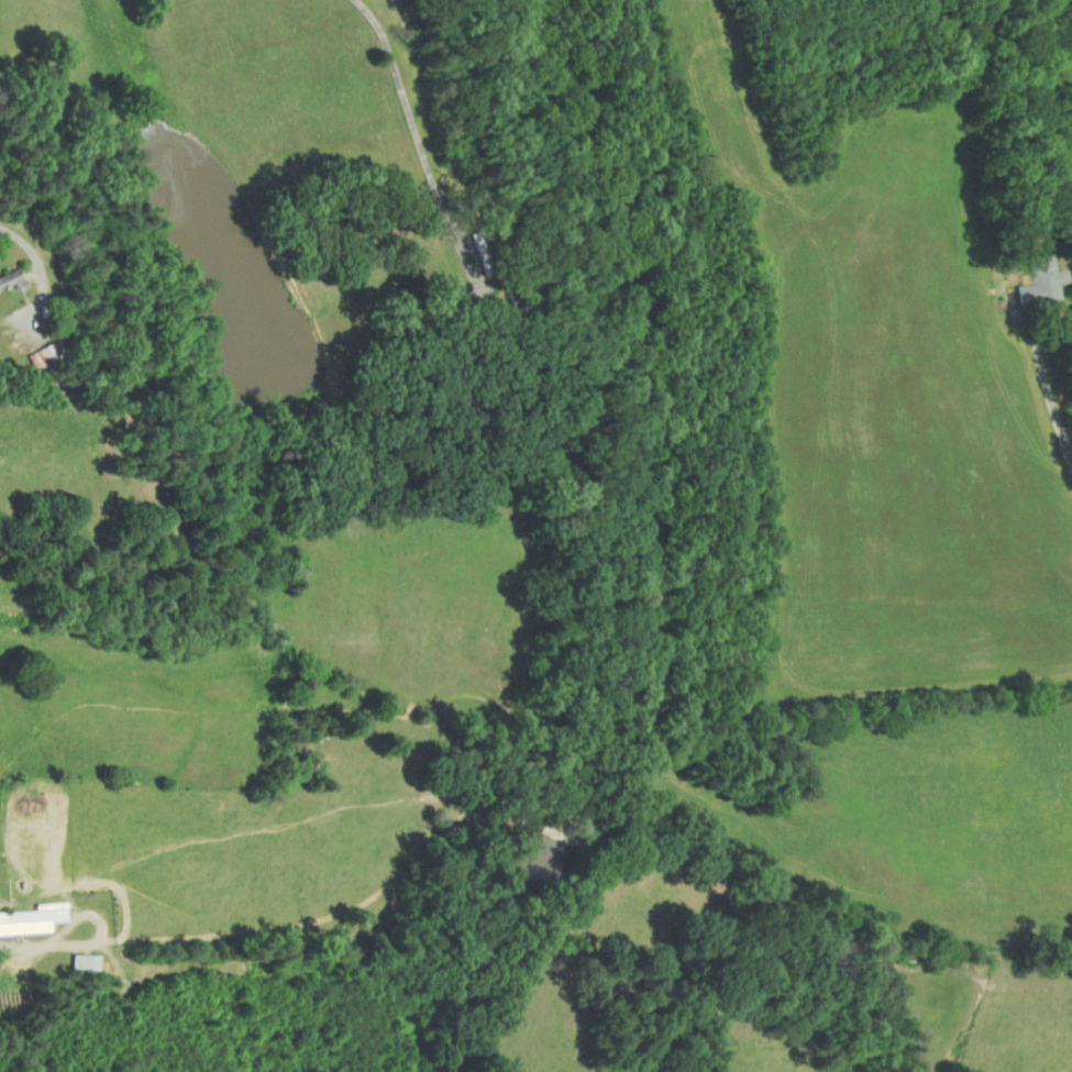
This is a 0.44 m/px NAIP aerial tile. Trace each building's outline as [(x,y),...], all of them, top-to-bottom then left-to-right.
[(1026,282),(1014,284),(1016,301),(1052,296),(1050,282),(1058,281),(1056,267),(1045,269),(1042,251),(1022,254),(1026,282)] [(8,283),(4,269),(0,270),(0,286),(8,283)] [(29,903),(30,910),(0,912),(0,934),(45,932),(44,921),(62,921),(61,901),(29,903)] [(70,968),(97,969),(98,954),(70,953),(70,968)]
